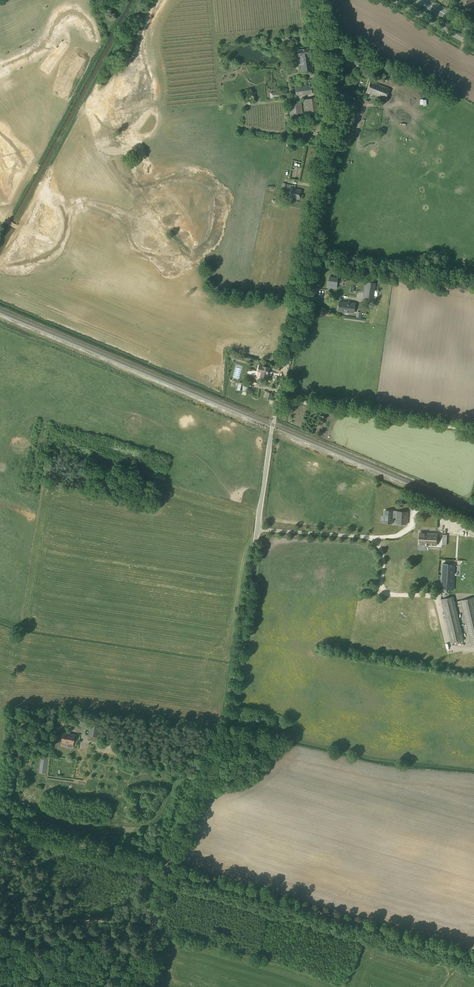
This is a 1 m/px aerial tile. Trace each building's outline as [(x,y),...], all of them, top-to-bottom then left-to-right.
[(473,1),(473,0),(461,0),(459,4),(470,10),(473,1)] [(301,74),(313,72),(309,48),(298,50),(301,74)] [(385,99),(390,88),(371,81),(366,92),(385,99)] [(296,96),(311,94),(310,85),(295,87),(296,96)] [(417,105),(418,104),(418,103),(419,102),(419,101),(419,100),(418,99),(418,98),(417,97),(416,96),(415,96),(414,96),(413,96),(412,96),(411,97),(410,97),(410,98),(409,99),(409,100),(409,101),(409,102),(409,103),(410,104),(410,105),(411,105),(412,106),(413,106),(414,106),(415,106),(416,106),(417,105)] [(305,116),(318,114),(316,98),(303,100),(305,116)] [(291,122),(304,121),(301,101),(288,102),(291,122)] [(319,117),(319,115),(317,115),(317,117),(310,115),(309,122),(318,124),(320,117),(319,117)] [(299,200),(301,189),(290,188),(289,198),(299,200)] [(338,277),(328,276),(327,288),(336,289),(338,277)] [(373,298),(375,283),(365,282),(365,287),(364,287),(363,297),(373,298)] [(347,303),(339,302),(338,311),(353,313),(355,303),(347,302),(347,303)] [(267,378),(269,368),(262,366),(258,365),(257,372),(260,372),(260,376),(267,378)] [(395,518),(395,511),(385,510),(385,516),(386,516),(385,523),(392,524),(393,518),(395,518)] [(395,511),(395,518),(397,518),(396,524),(406,524),(406,528),(409,529),(409,521),(407,521),(407,512),(395,511)] [(437,546),(437,533),(420,532),(419,545),(437,546)] [(455,564),(442,563),(440,589),(454,590),(455,564)] [(451,644),(464,641),(453,596),(441,599),(451,644)] [(473,645),(473,597),(460,600),(471,646),(473,645)] [(97,737),(99,724),(91,722),(88,735),(97,737)] [(75,734),(62,732),(61,742),(73,744),(75,734)] [(23,754),(18,749),(14,754),(20,758),(23,754)]
